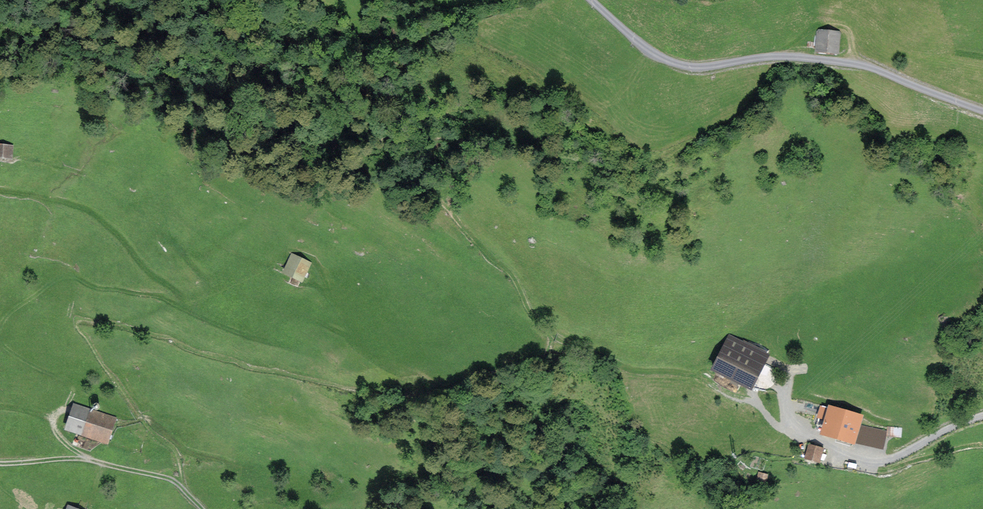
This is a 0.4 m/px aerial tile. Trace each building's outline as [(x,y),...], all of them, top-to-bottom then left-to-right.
[(841,31),(817,30),(816,52),(840,54),(841,31)] [(0,144),(0,157),(14,158),(14,145),(0,144)] [(292,252),(283,272),(303,281),(312,261),(292,252)] [(769,354),(728,334),(711,369),(751,389),(769,354)] [(114,419),(71,403),(65,429),(108,444),(114,419)] [(859,416),(830,408),(829,413),(824,433),(853,440),(857,424),(859,416)] [(887,431),(857,424),(853,440),(882,448),(887,431)] [(888,426),(887,435),(900,436),(901,428),(888,426)] [(823,449),(809,445),(806,458),(819,461),(823,449)]
